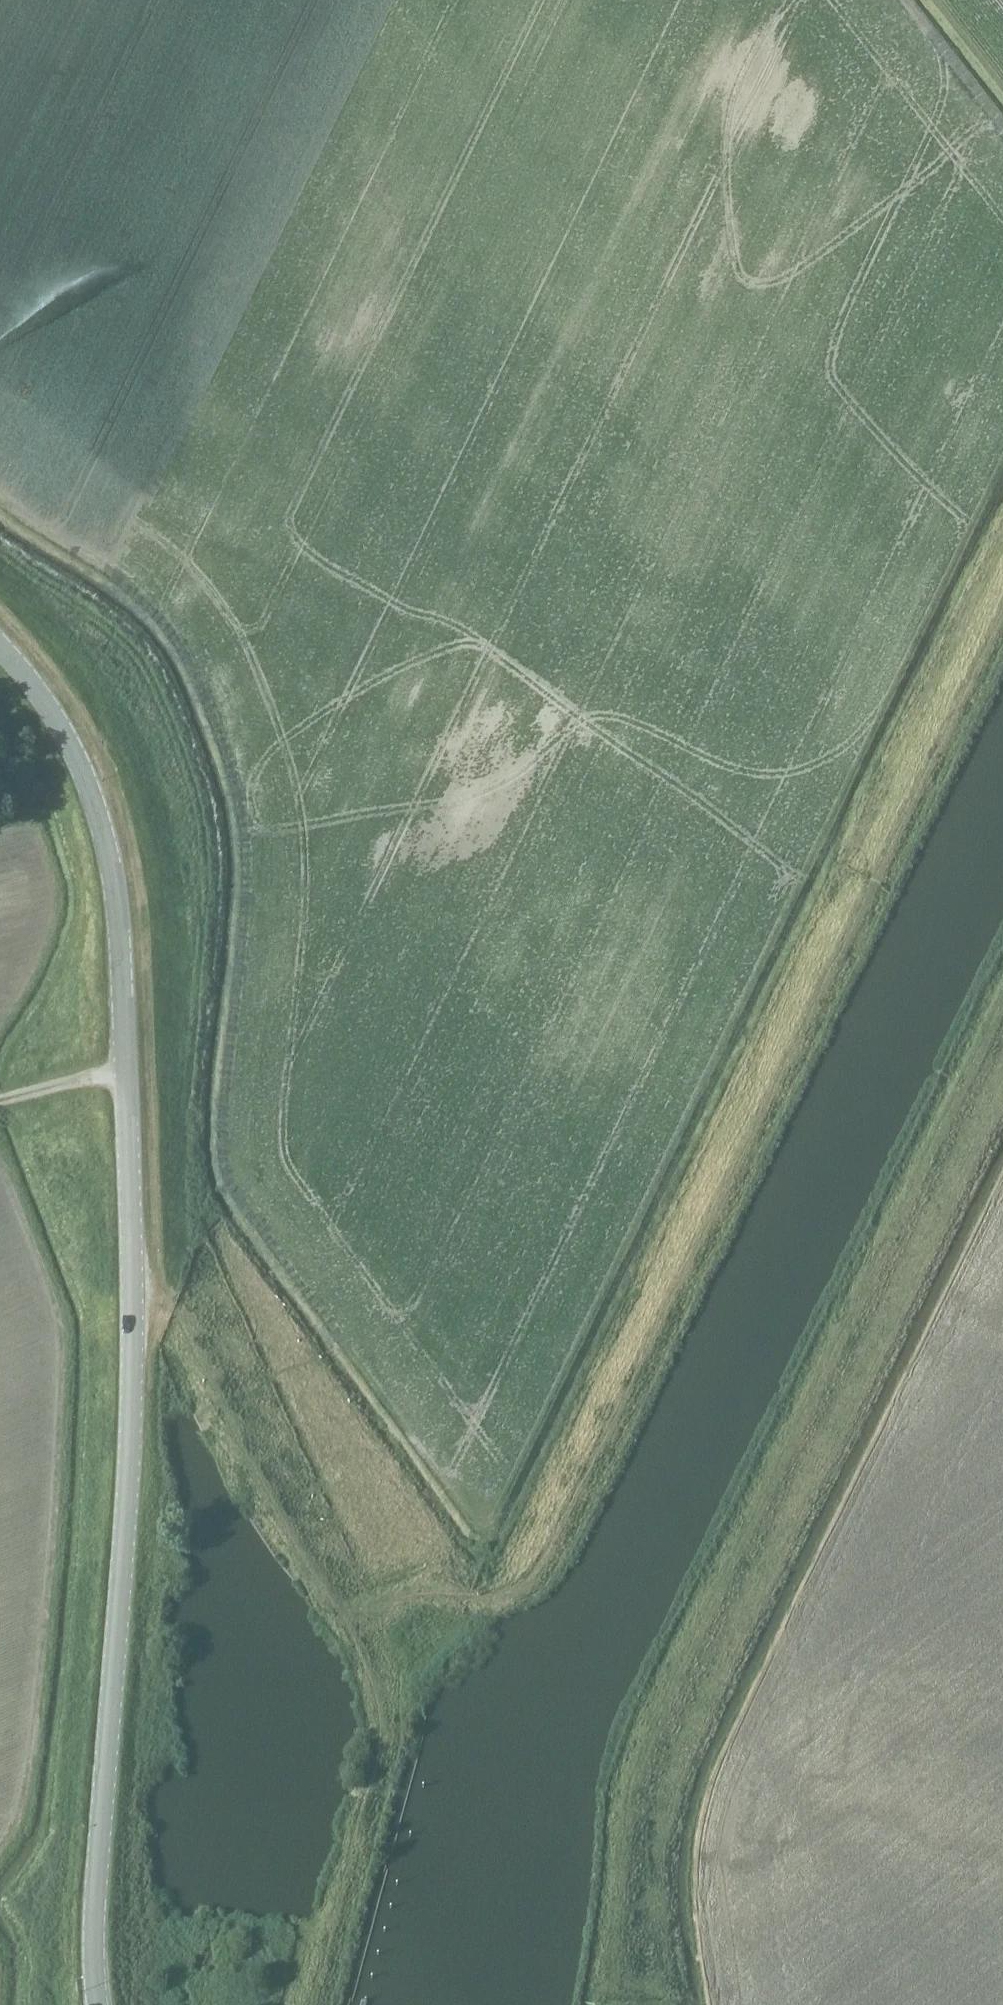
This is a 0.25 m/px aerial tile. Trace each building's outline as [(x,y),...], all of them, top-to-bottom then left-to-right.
[(24,807),(41,799),(37,791),(20,799),(24,807)]
